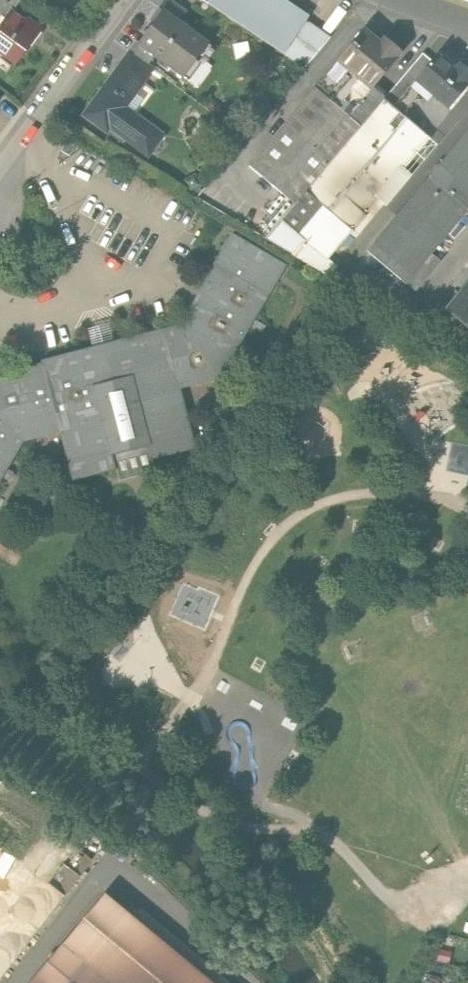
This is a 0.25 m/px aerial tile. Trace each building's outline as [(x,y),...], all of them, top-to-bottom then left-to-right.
[(5,20),(19,0),(0,0),(0,17),(5,20)] [(306,21),(308,18),(281,0),(204,0),(284,54),(306,21)] [(163,12),(138,46),(153,57),(183,79),(207,46),(163,12)] [(15,68),(42,32),(29,21),(26,25),(12,15),(0,31),(0,57),(15,68)] [(306,21),(284,54),(304,68),(330,38),(306,21)] [(339,63),(371,90),(401,53),(384,39),(380,44),(364,32),(339,63)] [(145,67),(153,57),(138,46),(135,43),(127,54),(145,67)] [(152,72),(145,67),(127,54),(80,116),(105,134),(110,129),(147,157),(162,137),(125,109),(152,72)] [(423,54),(383,101),(392,108),(413,83),(432,62),(423,54)] [(413,83),(447,111),(467,86),(467,73),(459,66),(454,72),(436,57),(432,62),(413,83)] [(383,101),(372,91),(348,119),(314,90),(250,166),(295,205),(383,101)] [(383,101),(295,205),(265,240),(291,256),(302,243),(325,263),(349,235),(355,240),(436,145),(392,108),(383,101)] [(367,254),(405,286),(467,212),(467,213),(467,134),(367,254)] [(76,144),(68,139),(60,152),(69,157),(76,144)] [(0,376),(0,480),(22,443),(59,433),(72,482),(115,471),(118,483),(155,473),(151,461),(195,450),(179,389),(220,378),(285,266),(233,235),(179,327),(42,362),(42,365),(0,376)] [(446,312),(467,330),(467,286),(446,312)] [(30,982),(109,982),(110,982),(212,982),(133,917),(104,893),(30,982)] [(212,982),(229,982),(140,909),(133,917),(212,982)]
